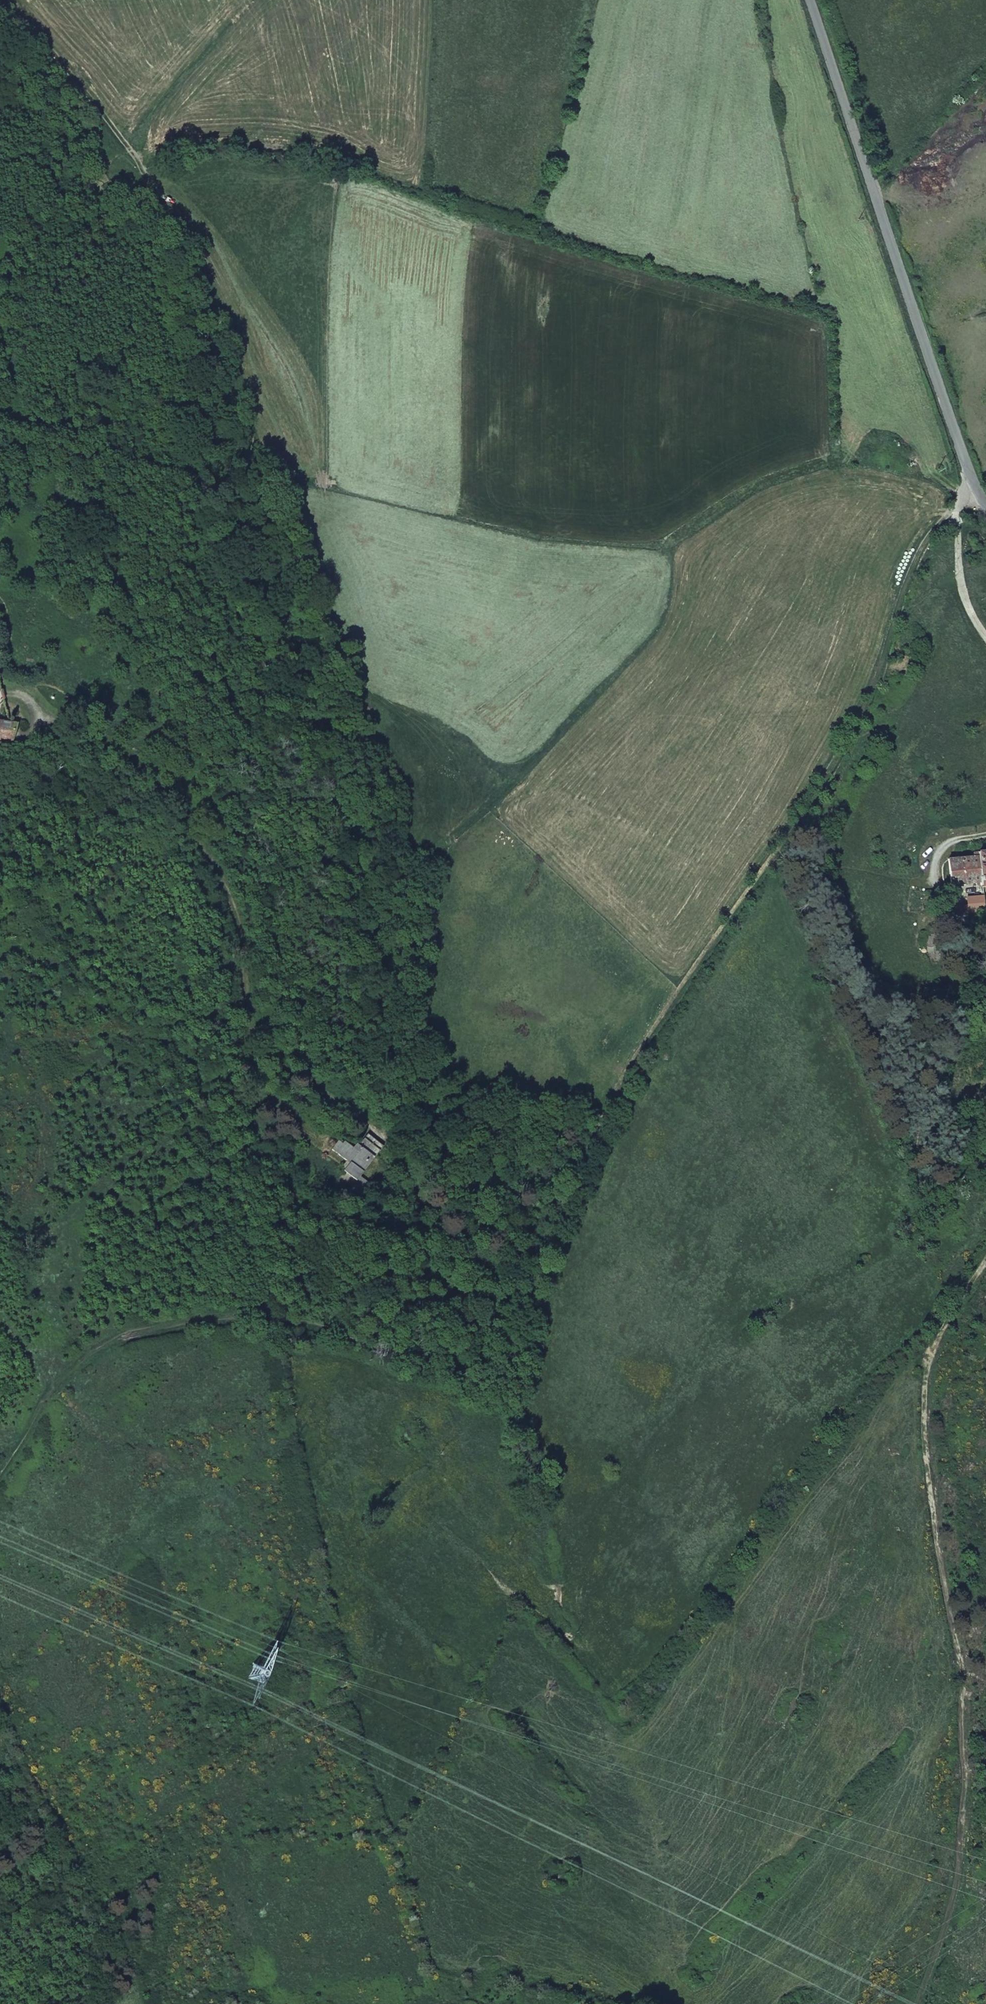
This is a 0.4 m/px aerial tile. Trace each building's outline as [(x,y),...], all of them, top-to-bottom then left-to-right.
[(10,740),(12,725),(6,724),(0,723),(0,737),(10,740)] [(976,850),(976,856),(944,859),(946,883),(978,881),(979,885),(985,885),(985,849),(976,850)] [(980,894),(947,896),(949,913),(981,910),(980,894)] [(362,1182),(389,1146),(373,1133),(364,1146),(366,1149),(362,1154),(349,1144),(342,1153),(354,1163),(348,1171),(362,1182)]
